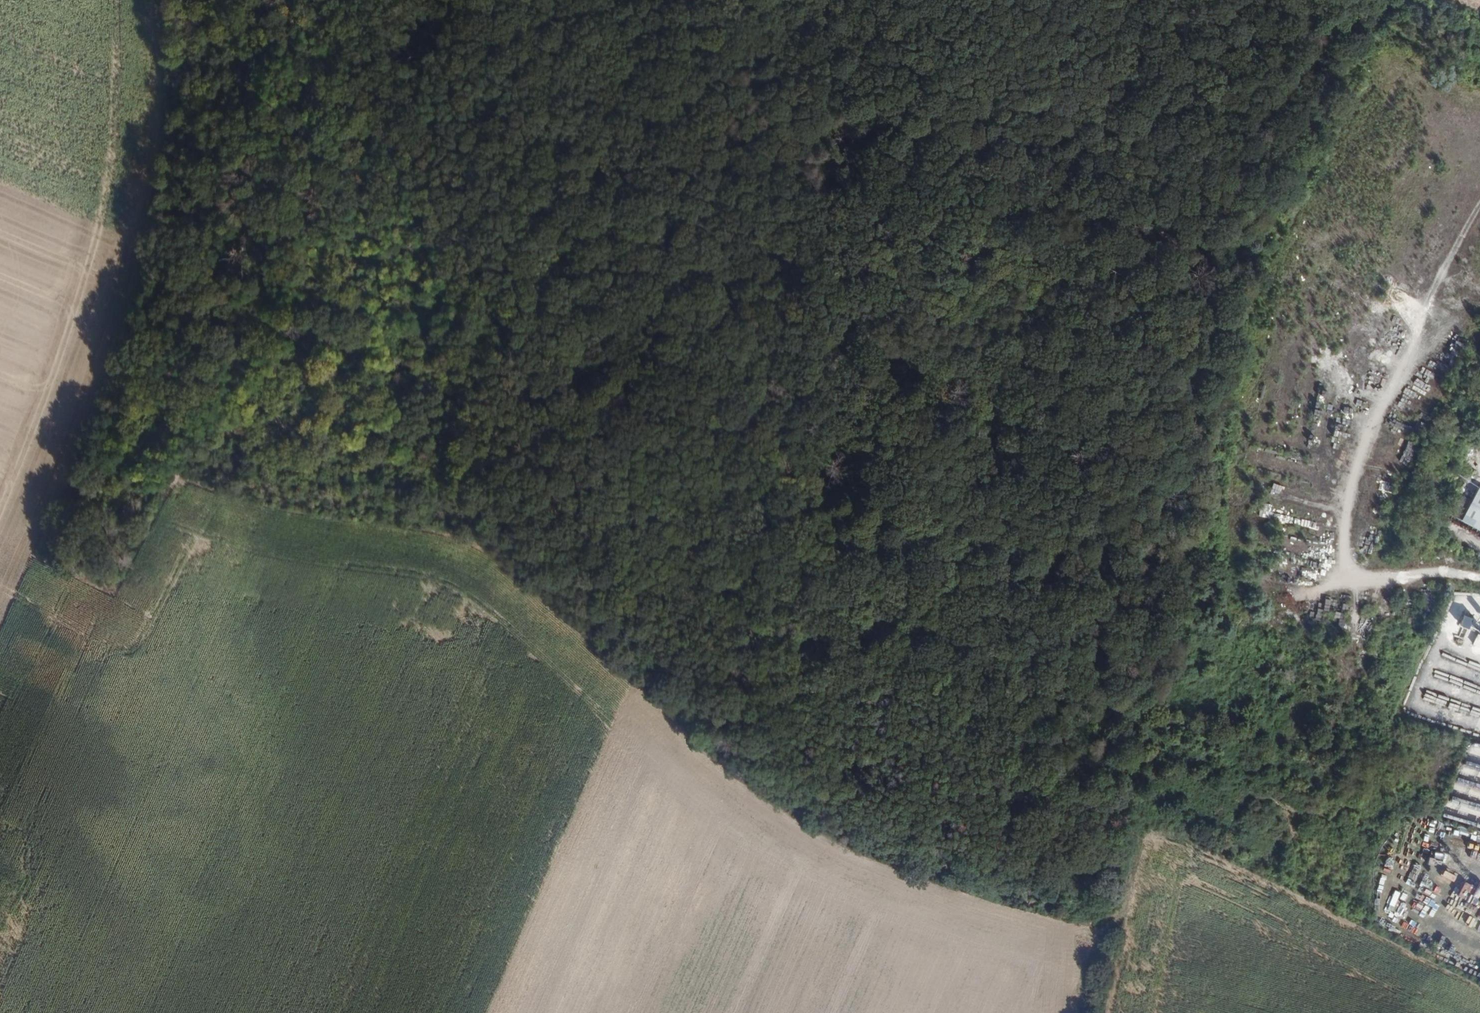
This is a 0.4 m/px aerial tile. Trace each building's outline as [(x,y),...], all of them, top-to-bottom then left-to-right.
[(1463,522),(1479,531),(1479,489),(1463,522)]
